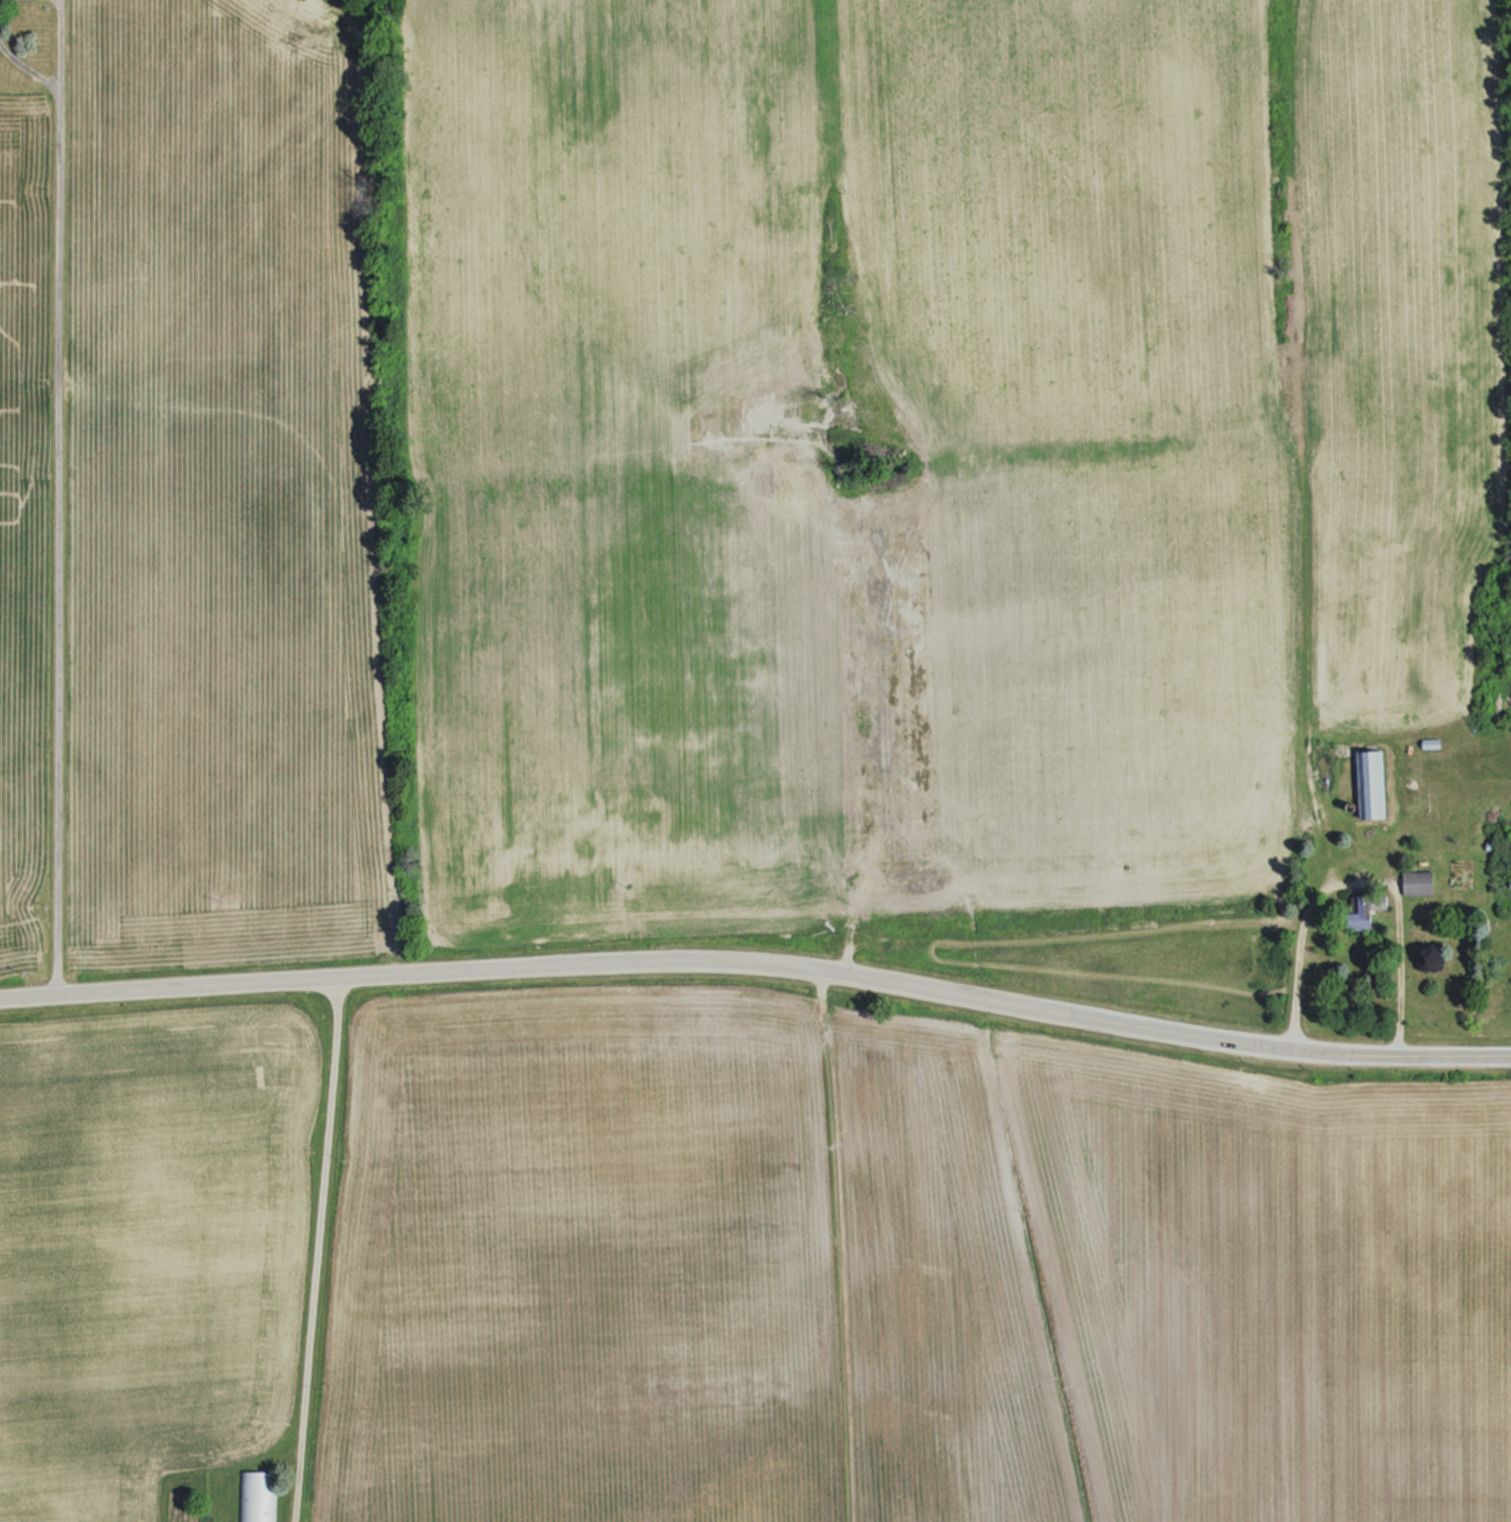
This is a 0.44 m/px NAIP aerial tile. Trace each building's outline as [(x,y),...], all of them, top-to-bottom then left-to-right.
[(1361,820),(1388,819),(1386,751),(1360,751),(1361,820)] [(1335,752),(1318,752),(1318,762),(1335,762),(1335,752)] [(1433,872),(1403,872),(1403,894),(1433,894),(1433,872)] [(1360,913),(1353,913),(1353,930),(1373,930),(1373,909),(1388,909),(1388,894),(1359,895),(1360,913)] [(239,1521),(275,1521),(275,1471),(239,1471),(239,1521)]
